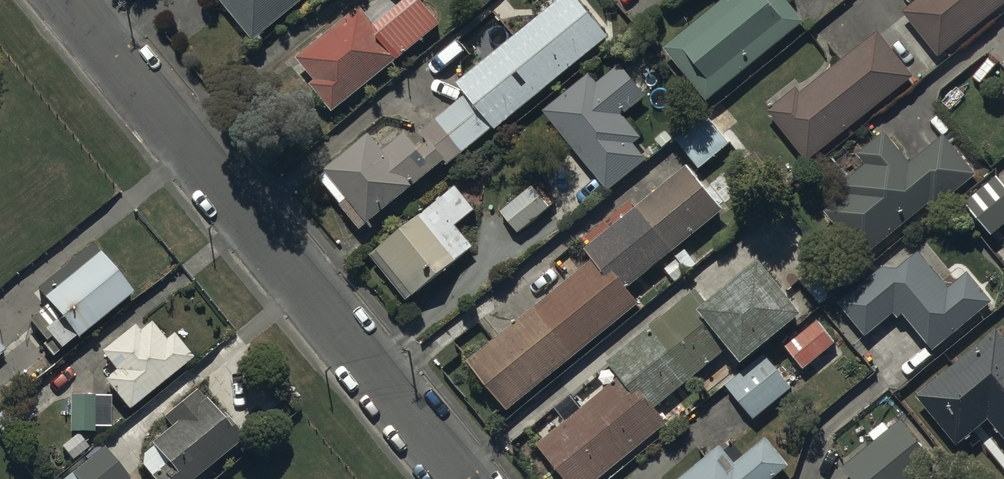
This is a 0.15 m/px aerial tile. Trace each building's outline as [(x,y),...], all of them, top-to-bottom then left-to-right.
[(255,46),(311,0),(217,0),(255,46)] [(361,14),(297,64),(316,87),(311,91),(333,119),(441,33),(415,0),(375,32),(361,14)] [(609,42),(574,0),(566,0),(457,91),(465,100),(421,137),(430,147),(420,156),(405,138),(385,156),(372,140),(319,185),(342,212),(341,213),(361,238),(445,168),(448,172),(494,134),(496,136),(609,42)] [(782,0),(730,0),(664,55),(709,108),(805,28),(782,0)] [(903,18),(940,63),(1003,11),(1003,0),(925,0),(903,18)] [(797,93),(767,118),(808,168),(914,82),(878,37),(802,99),(797,93)] [(546,117),(609,195),(647,165),(634,148),(641,143),(623,121),(647,102),(622,71),(599,89),(591,80),(546,117)] [(707,120),(676,145),(699,173),(729,149),(707,120)] [(845,200),(825,217),(865,263),(930,207),(937,214),(977,179),(944,142),(913,170),(884,137),(857,161),(866,171),(840,194),(845,200)] [(725,218),(687,172),(584,257),(592,267),(468,369),(509,418),(640,310),(629,297),(725,218)] [(965,206),(991,237),(1003,225),(1003,188),(996,179),(965,206)] [(372,259),(407,305),(460,263),(457,259),(472,247),(456,227),(474,212),(456,188),(404,229),(406,232),(372,259)] [(531,190),(501,216),(521,239),(551,213),(531,190)] [(92,247),(38,292),(49,305),(28,322),(45,343),(43,345),(52,356),(59,350),(61,352),(76,340),(77,342),(133,297),(92,247)] [(839,309),(866,342),(894,319),(899,325),(903,321),(934,357),(993,307),(968,278),(950,294),(920,258),(897,277),(889,267),(839,309)] [(667,429),(655,415),(727,355),(744,375),(803,325),(759,273),(710,314),(695,295),(608,368),(611,371),(576,401),(574,399),(532,434),(542,447),(537,451),(561,478),(608,478),(667,429)] [(817,327),(785,353),(804,375),(836,350),(817,327)] [(129,418),(192,365),(172,341),(165,347),(150,329),(139,339),(134,332),(101,360),(116,378),(104,388),(129,418)] [(918,403),(959,454),(992,428),(1003,443),(1003,340),(1001,337),(918,403)] [(793,392),(765,359),(726,392),(755,425),(793,392)] [(163,425),(171,434),(150,451),(153,455),(143,463),(141,471),(149,478),(205,478),(244,446),(224,422),(219,426),(195,398),(163,425)] [(70,401),(70,437),(96,438),(96,401),(70,401)] [(935,469),(898,429),(892,434),(885,426),(870,440),(875,446),(843,475),(847,478),(925,478),(935,469)] [(690,478),(782,478),(789,473),(768,447),(736,472),(721,453),(690,478)] [(98,449),(85,460),(89,465),(73,478),(125,478),(98,449)]
